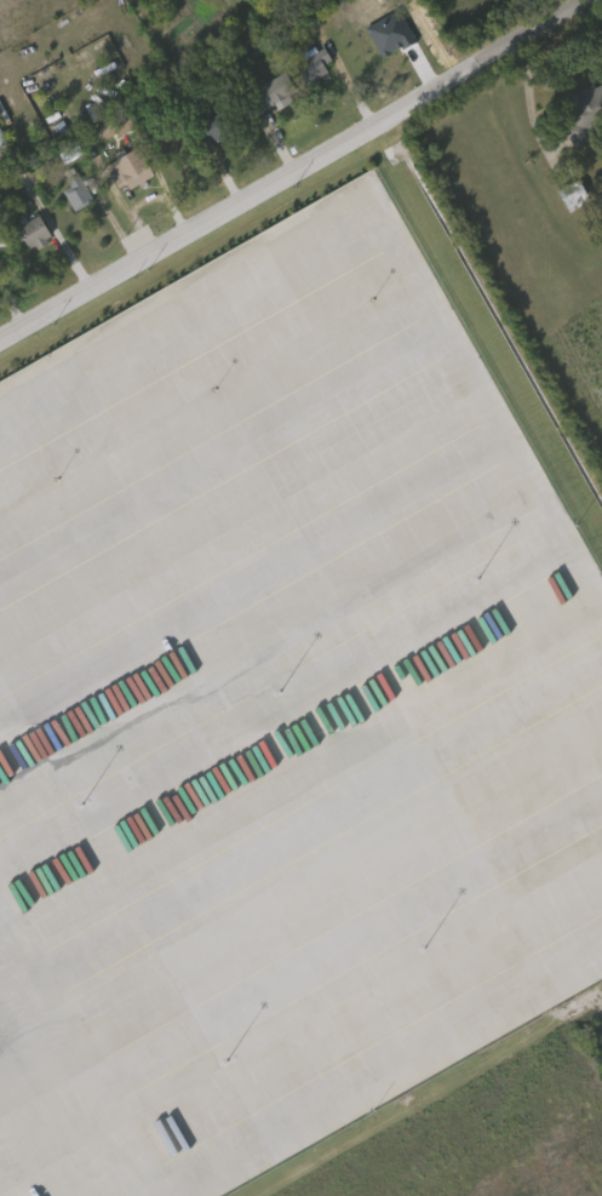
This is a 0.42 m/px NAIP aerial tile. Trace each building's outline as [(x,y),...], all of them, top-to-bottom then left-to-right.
[(296,59),(326,47),(336,70),(306,82),(296,59)] [(299,92),(259,114),(248,95),(287,73),(299,92)] [(584,87),(601,95),(601,108),(596,122),(594,121),(589,132),(568,124),(584,87)] [(105,143),(98,126),(130,113),(137,131),(105,143)] [(8,143),(0,148),(0,129),(8,143)] [(85,158),(64,164),(58,148),(80,142),(85,158)] [(156,174),(128,194),(110,167),(137,148),(156,174)] [(78,207),(63,177),(79,170),(93,200),(78,207)] [(69,211),(87,200),(74,179),(56,191),(69,211)] [(572,213),(560,191),(580,181),(592,202),(572,213)] [(31,250),(19,229),(41,216),(53,236),(31,250)]
